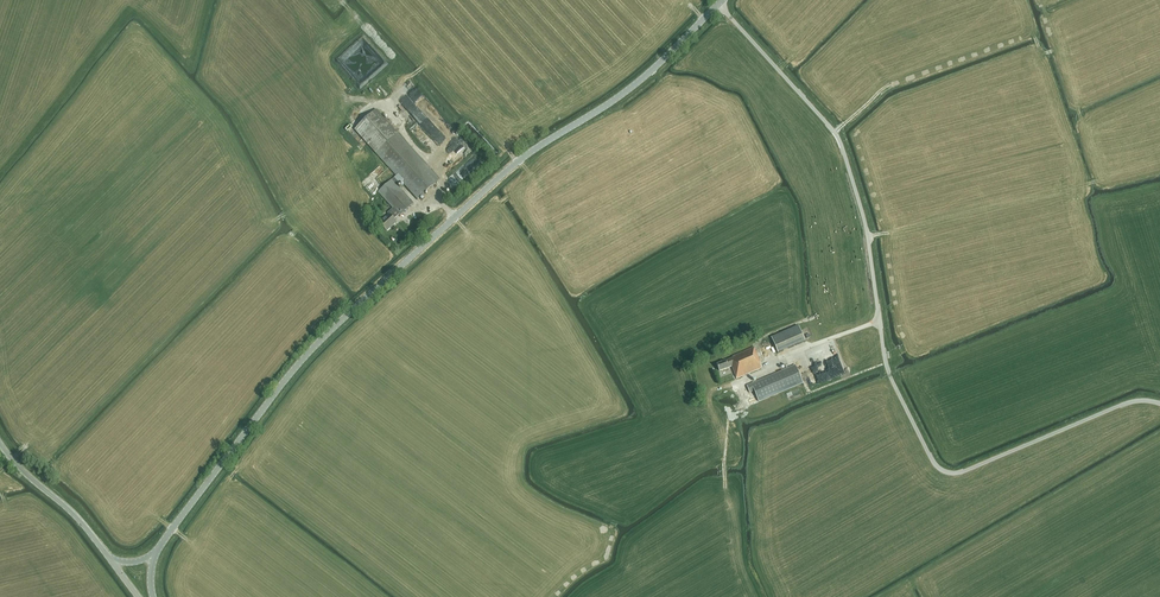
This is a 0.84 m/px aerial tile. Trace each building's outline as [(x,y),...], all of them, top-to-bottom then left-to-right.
[(417,87),(401,101),(417,119),(424,113),(416,104),(425,96),(417,87)] [(440,179),(398,133),(377,110),(355,130),(376,153),(396,176),(392,180),(378,192),(393,208),(387,213),(389,215),(380,224),(386,231),(396,222),(394,219),(399,215),(400,216),(413,203),(397,186),(402,182),(418,199),(440,179)] [(506,202),(512,211),(515,209),(509,200),(506,202)] [(372,221),(368,224),(373,229),(377,226),(372,221)] [(805,341),(798,326),(771,338),(778,353),(805,341)] [(737,378),(762,368),(759,362),(761,362),(754,347),(733,357),(733,358),(716,365),(719,372),(732,366),(737,378)] [(803,383),(795,365),(747,386),(750,393),(754,391),(759,402),(803,383)]
